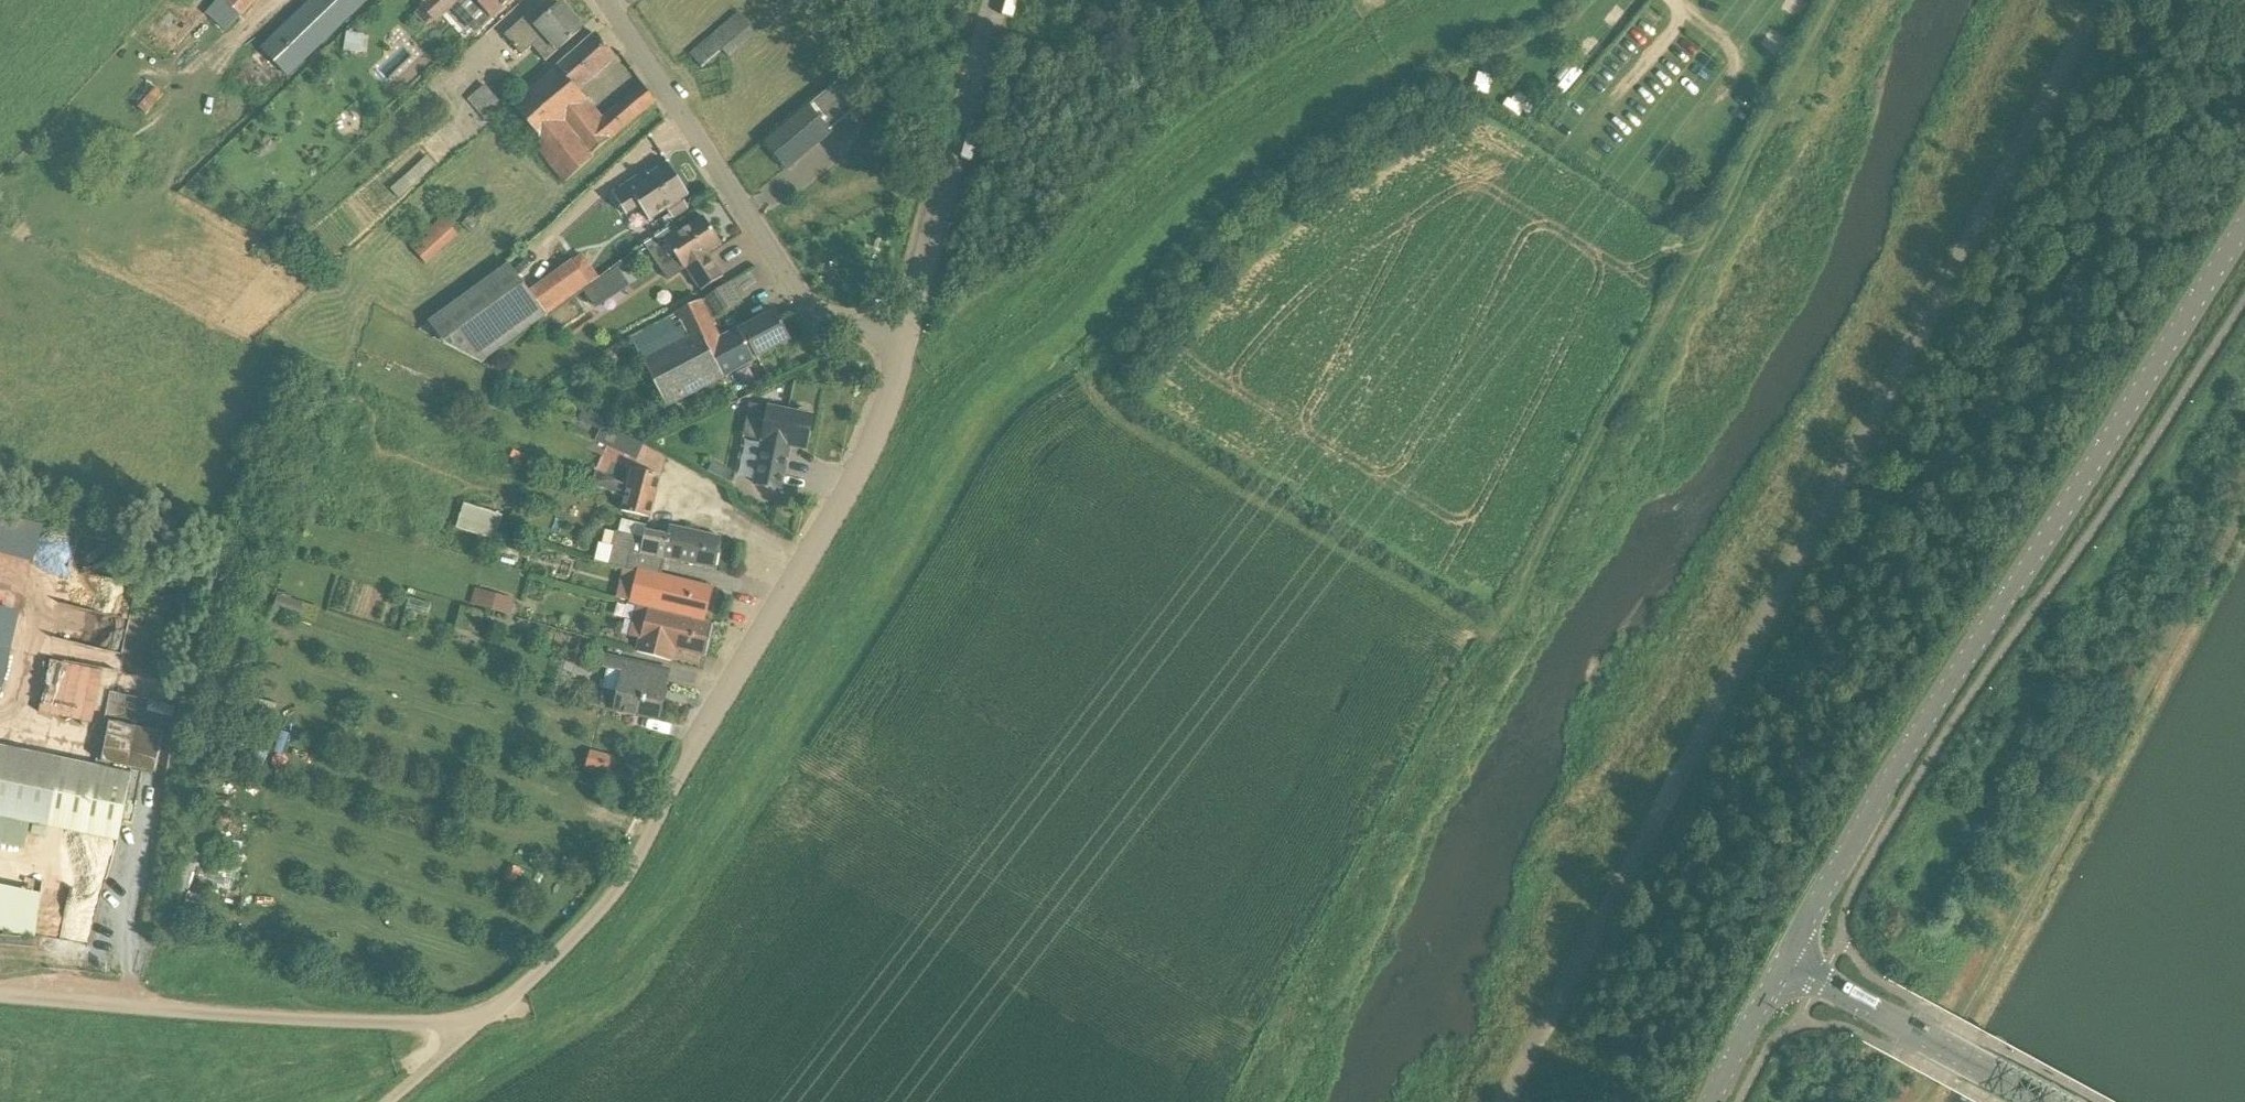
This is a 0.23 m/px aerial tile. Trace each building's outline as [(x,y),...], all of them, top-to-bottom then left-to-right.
[(206,14),(225,31),(240,14),(242,16),(256,0),(218,0),(206,14)] [(370,0),(313,0),(262,49),(289,77),(370,0)] [(455,0),(430,0),(415,14),(426,26),(432,20),(435,23),(457,3),(455,0)] [(511,0),(475,0),(492,18),(511,0)] [(546,62),(584,29),(562,4),(536,26),(527,16),(505,36),(522,56),(532,47),(546,62)] [(701,73),(756,34),(740,13),(685,51),(701,73)] [(347,32),(345,51),(362,53),(364,34),(347,32)] [(643,85),(626,99),(598,123),(584,105),(590,100),(589,99),(587,101),(578,91),(616,59),(596,35),(514,104),(542,137),(537,150),(564,183),(595,159),(594,157),(610,142),(608,140),(639,116),(655,101),(643,85)] [(143,81),(126,97),(142,114),(160,98),(143,81)] [(468,100),(486,120),(495,112),(497,114),(505,107),(485,84),(468,100)] [(830,131),(809,106),(764,143),(785,168),(830,131)] [(425,156),(387,187),(395,198),(434,167),(425,156)] [(689,208),(683,199),(689,195),(669,163),(637,184),(635,180),(613,194),(628,217),(642,209),(650,221),(666,210),(672,219),(689,208)] [(470,230),(478,222),(472,216),(471,215),(463,224),(470,231),(470,230)] [(700,292),(705,289),(724,277),(714,262),(706,267),(701,259),(722,245),(704,217),(650,253),(669,280),(687,268),(700,292)] [(427,265),(458,236),(442,219),(411,248),(427,265)] [(303,242),(287,233),(279,246),(295,255),(303,242)] [(547,312),(591,281),(577,262),(534,294),(547,312)] [(510,266),(425,323),(445,344),(481,363),(544,317),(510,266)] [(631,286),(619,268),(584,292),(596,310),(631,286)] [(632,340),(666,405),(791,340),(775,311),(715,343),(708,330),(716,326),(713,321),(741,303),(729,284),(710,296),(632,340)] [(620,363),(614,351),(592,363),(597,374),(620,363)] [(796,413),(769,408),(750,404),(743,437),(764,441),(755,484),(781,490),(790,446),(806,449),(813,417),(810,416),(809,412),(807,410),(804,408),(800,408),(798,410),(796,413)] [(596,443),(637,460),(644,444),(605,428),(608,422),(575,409),(572,418),(602,431),(596,443)] [(537,460),(523,454),(519,461),(523,463),(533,467),(534,467),(537,460)] [(715,462),(709,471),(732,483),(737,474),(715,462)] [(625,512),(650,518),(661,476),(633,469),(629,485),(597,473),(592,485),(629,498),(625,512)] [(457,528),(495,540),(503,516),(465,503),(457,528)] [(43,558),(52,520),(0,508),(0,549),(43,558)] [(722,539),(670,527),(668,526),(667,535),(646,531),(645,539),(615,533),(612,547),(598,544),(594,560),(609,562),(608,565),(628,569),(629,565),(663,572),(665,559),(716,569),(722,539)] [(712,590),(691,584),(637,571),(630,601),(704,620),(712,590)] [(516,600),(474,588),(470,604),(511,616),(516,600)] [(714,626),(692,621),(635,608),(628,637),(638,639),(634,653),(672,662),(675,649),(707,657),(714,626)] [(3,698),(13,644),(0,642),(0,698),(3,698)] [(122,665),(122,649),(101,648),(100,665),(122,665)] [(669,671),(648,665),(604,654),(601,670),(620,674),(616,692),(602,689),(600,696),(589,694),(587,705),(658,720),(662,701),(659,700),(661,688),(665,689),(665,688),(662,687),(665,671),(669,672),(669,671)] [(99,719),(104,666),(48,661),(43,714),(99,719)] [(164,732),(110,722),(102,761),(156,772),(164,732)] [(64,760),(0,747),(0,845),(26,850),(32,824),(119,842),(133,772),(64,758),(64,760)] [(515,884),(522,869),(511,864),(504,880),(515,884)]
